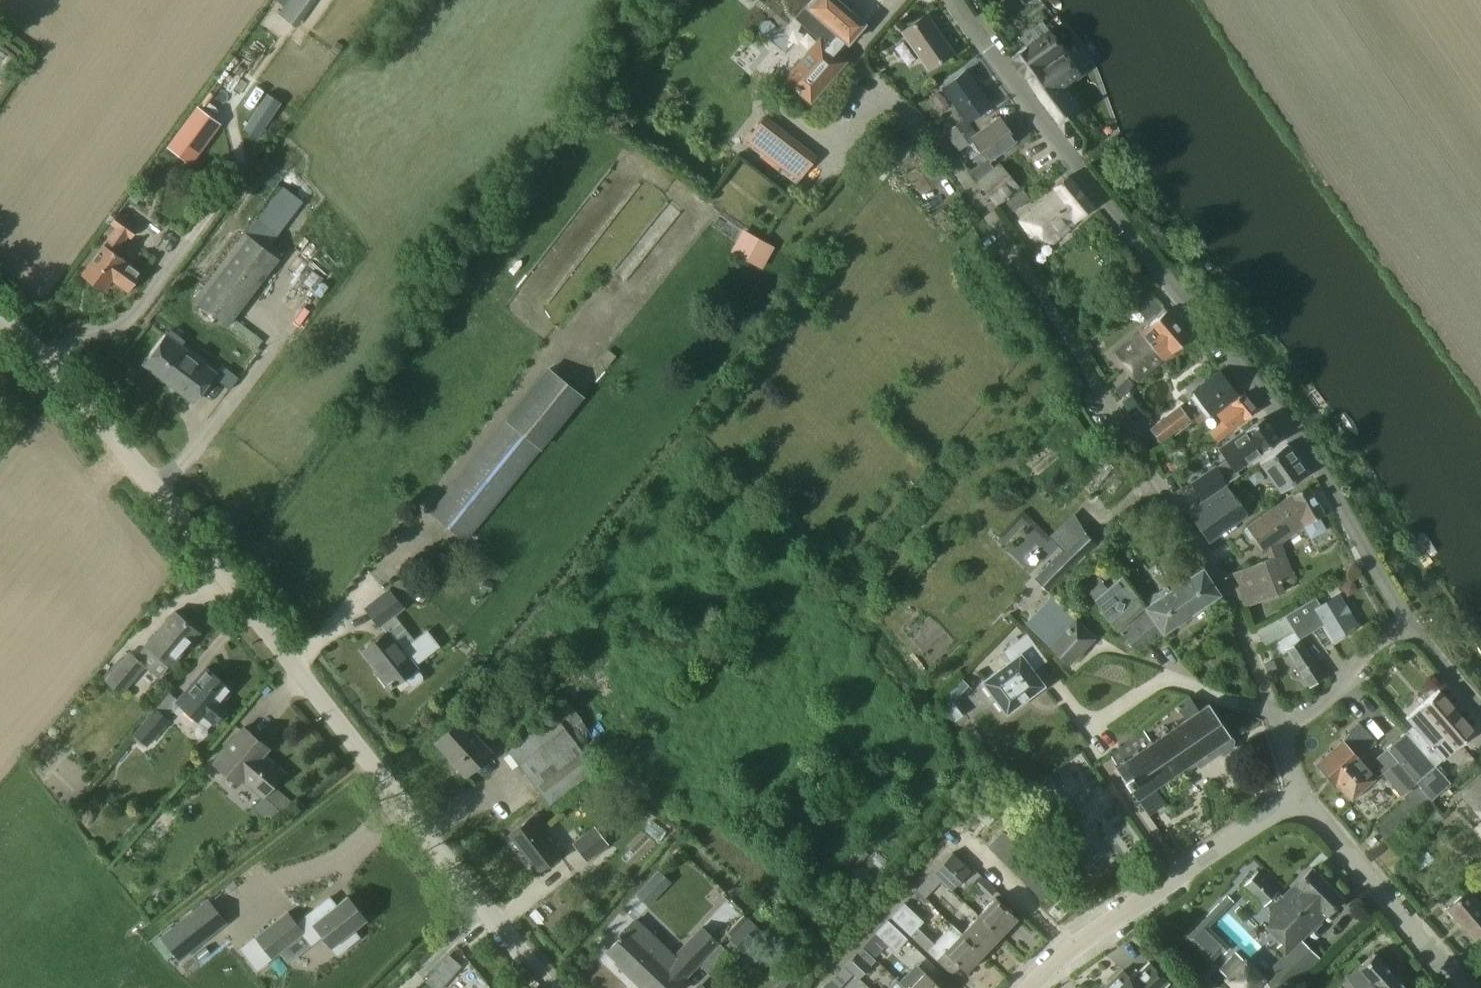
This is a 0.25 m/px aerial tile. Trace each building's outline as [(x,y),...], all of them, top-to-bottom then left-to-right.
[(315,1),(314,0),(288,0),(278,14),(296,27),(315,1)] [(839,53),(864,25),(836,0),(813,0),(808,6),(839,33),(829,44),(820,36),(782,79),(810,104),(848,61),(839,53)] [(927,70),(951,52),(925,15),(901,33),(927,70)] [(26,42),(0,28),(0,56),(14,64),(26,42)] [(1025,78),(1063,50),(1048,30),(1010,58),(1025,78)] [(1026,79),(1040,100),(1057,125),(1077,111),(1060,87),(1079,74),(1064,53),(1026,79)] [(942,87),(967,121),(990,104),(966,70),(942,87)] [(168,146),(191,163),(220,123),(197,107),(168,146)] [(792,176),(798,180),(799,181),(818,156),(764,116),(745,141),(792,176)] [(1000,117),(974,136),(968,128),(951,141),(958,151),(973,140),(988,161),(1017,140),(1000,117)] [(951,141),(968,128),(962,119),(944,132),(951,141)] [(888,167),(906,145),(893,134),(875,156),(888,167)] [(920,196),(941,182),(926,161),(905,175),(920,196)] [(1020,188),(1000,162),(976,181),(997,207),(1020,188)] [(1074,222),(1093,208),(1067,177),(1053,188),(1057,193),(1018,222),(1030,237),(1040,230),(1051,243),(1076,225),(1074,222)] [(1023,188),(1005,203),(1012,212),(1030,197),(1023,188)] [(142,273),(125,261),(125,260),(116,253),(128,237),(130,238),(138,228),(118,214),(110,224),(115,228),(103,244),(81,275),(103,291),(112,279),(129,292),(142,273)] [(762,269),(775,246),(761,237),(748,229),(744,236),(741,234),(731,250),(762,269)] [(245,232),(193,299),(228,326),(280,258),(245,232)] [(1136,381),(1189,339),(1166,312),(1113,354),(1136,381)] [(215,373),(179,347),(166,337),(144,366),(193,403),(215,373)] [(466,542),(584,397),(548,367),(430,513),(466,542)] [(238,378),(225,368),(216,380),(229,389),(238,378)] [(1209,415),(1236,395),(1220,372),(1193,393),(1209,415)] [(1231,429),(1256,410),(1243,395),(1217,416),(1222,422),(1209,432),(1218,442),(1232,430),(1231,429)] [(1160,443),(1191,420),(1179,405),(1149,429),(1160,443)] [(1230,463),(1218,471),(1227,484),(1240,475),(1237,471),(1280,442),(1264,418),(1220,448),(1228,459),(1230,463)] [(1280,493),(1308,474),(1288,445),(1259,463),(1280,493)] [(1215,468),(1192,483),(1203,500),(1225,485),(1227,484),(1218,471),(1215,468)] [(1185,512),(1196,527),(1205,540),(1244,514),(1225,485),(1203,500),(1185,512)] [(1324,531),(1317,519),(1325,515),(1306,488),(1293,495),(1246,527),(1247,528),(1244,530),(1251,540),(1254,538),(1265,555),(1266,554),(1269,561),(1265,562),(1229,576),(1242,609),(1282,593),(1285,593),(1280,581),(1293,576),(1281,543),(1303,529),(1309,540),(1324,531)] [(1077,562),(1063,548),(1035,577),(1049,591),(1077,562)] [(1122,576),(1107,589),(1101,581),(1088,592),(1094,600),(1118,630),(1143,608),(1145,611),(1120,633),(1136,652),(1219,594),(1202,568),(1145,607),(1122,576)] [(379,628),(404,608),(399,601),(410,593),(400,582),(390,590),(388,588),(363,608),(379,628)] [(1068,663),(1093,638),(1076,620),(1077,619),(1053,595),(1025,623),(1050,647),(1051,646),(1068,663)] [(1297,607),(1284,615),(1299,639),(1323,625),(1333,640),(1355,627),(1337,596),(1320,606),(1315,597),(1297,607)] [(170,666),(199,632),(175,612),(146,645),(170,666)] [(404,677),(410,686),(414,687),(423,679),(422,676),(414,666),(425,657),(440,647),(426,630),(412,640),(413,642),(400,652),(386,634),(364,651),(375,665),(376,664),(393,686),(404,677)] [(1299,642),(1298,643),(1296,640),(1298,639),(1293,631),(1274,642),(1282,654),(1287,651),(1308,688),(1323,677),(1299,642)] [(1010,662),(983,681),(1006,712),(1042,685),(1032,672),(1047,661),(1027,634),(1002,652),(1010,662)] [(121,661),(105,680),(120,693),(144,665),(135,657),(129,652),(121,661)] [(1278,672),(1273,660),(1263,664),(1268,676),(1278,672)] [(228,707),(221,702),(232,689),(206,667),(177,702),(197,719),(202,714),(214,724),(228,707)] [(939,699),(954,720),(966,711),(958,701),(971,688),(961,678),(939,699)] [(1440,689),(1406,717),(1415,728),(1408,734),(1425,755),(1426,755),(1434,765),(1475,730),(1440,689)] [(1187,765),(1191,771),(1197,767),(1196,766),(1201,763),(1202,765),(1214,757),(1213,756),(1218,752),(1225,753),(1231,749),(1233,741),(1208,704),(1197,711),(1187,697),(1175,706),(1184,720),(1174,727),(1172,725),(1170,727),(1171,728),(1167,731),(1165,728),(1157,734),(1159,737),(1152,742),(1151,740),(1148,741),(1149,743),(1137,751),(1136,750),(1134,751),(1135,752),(1124,760),(1123,759),(1120,760),(1122,762),(1116,766),(1113,766),(1113,768),(1116,769),(1122,778),(1120,780),(1122,782),(1124,781),(1127,785),(1125,786),(1126,788),(1128,787),(1135,797),(1134,801),(1136,801),(1137,799),(1148,816),(1166,805),(1153,787),(1156,784),(1158,787),(1160,785),(1159,783),(1171,775),(1172,777),(1175,776),(1173,773),(1184,766),(1186,768),(1188,767),(1187,765)] [(594,768),(589,761),(603,750),(594,739),(595,738),(569,703),(554,714),(508,751),(548,804),(594,768)] [(155,708),(132,735),(133,735),(132,737),(141,746),(145,742),(146,743),(167,719),(155,708)] [(466,774),(492,751),(473,731),(478,727),(467,714),(437,742),(466,774)] [(1358,759),(1377,743),(1360,723),(1348,733),(1350,736),(1319,764),(1320,766),(1321,771),(1324,775),(1329,775),(1336,783),(1337,782),(1352,800),(1376,780),(1358,759)] [(284,772),(263,754),(268,748),(244,727),(214,763),(238,784),(241,779),(263,797),(284,772)] [(1403,826),(1405,825),(1404,824),(1451,783),(1434,765),(1425,755),(1406,733),(1388,749),(1387,748),(1372,761),(1383,774),(1383,773),(1388,779),(1385,782),(1389,786),(1392,784),(1407,800),(1376,828),(1387,840),(1403,826)] [(1465,797),(1480,813),(1480,782),(1465,797)] [(1002,812),(991,802),(977,817),(987,826),(992,821),(993,821),(1002,812)] [(539,870),(558,855),(541,833),(548,827),(537,814),(511,834),(539,870)] [(586,862),(609,844),(594,826),(572,843),(586,862)] [(995,854),(1013,836),(1006,829),(1003,832),(1002,831),(987,847),(995,854)] [(1019,845),(1021,843),(1013,836),(995,854),(1003,862),(1019,845)] [(1003,862),(1010,869),(1026,853),(1019,845),(1003,862)] [(971,870),(952,852),(932,873),(950,891),(971,870)] [(1010,869),(1018,877),(1034,860),(1026,853),(1010,869)] [(1018,877),(1025,884),(1041,867),(1034,860),(1018,877)] [(1041,867),(1025,884),(1033,892),(1051,873),(1043,865),(1041,867)] [(1283,895),(1282,896),(1278,892),(1279,891),(1258,871),(1244,885),(1265,906),(1266,905),(1269,908),(1268,909),(1292,932),(1278,946),(1287,954),(1263,978),(1237,953),(1220,969),(1239,987),(1290,987),(1319,958),(1301,940),(1343,898),(1313,868),(1284,896),(1283,895)] [(648,905),(670,881),(658,870),(636,894),(648,905)] [(1051,873),(1033,892),(1042,899),(1060,881),(1051,873)] [(935,887),(927,879),(916,890),(924,899),(935,887)] [(1480,937),(1480,906),(1468,891),(1447,908),(1476,941),(1480,937)] [(1184,936),(1212,963),(1227,947),(1207,928),(1233,901),(1225,893),(1184,936)] [(329,898),(296,924),(303,933),(311,944),(322,936),(337,954),(359,937),(352,929),(365,919),(347,896),(336,906),(329,898)] [(978,917),(1000,938),(1017,920),(994,899),(978,917)] [(207,900),(161,937),(179,960),(226,923),(207,900)] [(924,922),(903,903),(890,917),(910,936),(924,922)] [(287,912),(241,949),(257,969),(303,933),(296,924),(287,912)] [(1000,938),(978,917),(962,933),(962,934),(984,955),(1000,938)] [(743,953),(763,932),(748,918),(728,938),(743,953)] [(642,987),(677,987),(719,943),(701,926),(674,954),(636,919),(606,951),(625,969),(623,970),(642,987)] [(907,939),(887,920),(874,933),(875,934),(862,947),(874,959),(887,945),(895,952),(907,939)] [(952,976),(953,976),(959,968),(966,974),(984,955),(962,934),(962,933),(954,925),(927,953),(952,976)] [(719,944),(700,965),(715,980),(735,959),(719,944)] [(876,960),(874,959),(862,947),(845,965),(854,973),(853,974),(858,979),(876,960)] [(1375,954),(1347,978),(1350,981),(1341,987),(1408,987),(1375,954)] [(1107,985),(1110,987),(1158,987),(1166,980),(1160,974),(1148,962),(1136,974),(1131,979),(1126,974),(1123,970),(1118,974),(1107,985)] [(453,974),(441,964),(425,982),(433,987),(441,987),(453,974)] [(853,974),(854,973),(845,965),(827,983),(832,987),(840,987),(853,974)] [(909,987),(939,987),(923,973),(909,987)] [(887,987),(886,987),(906,987),(895,978),(887,987)]
